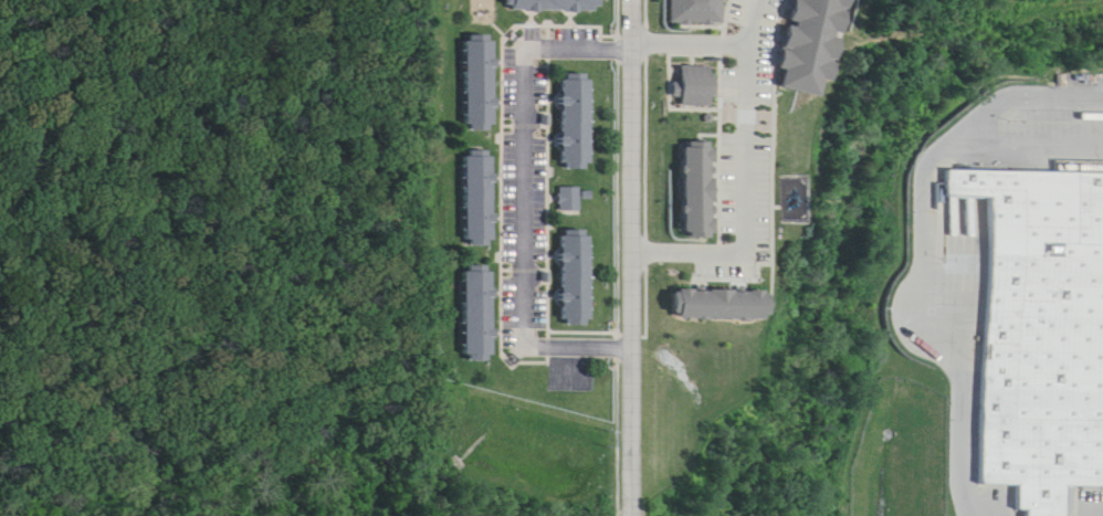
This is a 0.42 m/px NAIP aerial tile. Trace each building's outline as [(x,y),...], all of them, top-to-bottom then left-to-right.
[(607,0),(513,0),(513,10),(607,11),(607,0)] [(766,69),(787,0),(836,0),(810,83),(766,69)] [(486,108),(462,107),(464,25),(491,25),(486,108)] [(712,88),(675,88),(675,54),(712,54),(712,88)] [(560,64),(586,66),(585,148),(559,148),(560,64)] [(705,215),(671,214),(672,131),(706,131),(705,215)] [(482,223),(456,222),(462,144),(486,144),(482,223)] [(1055,480),(1102,481),(1102,175),(936,170),(935,197),(960,198),(984,198),(977,466),(1015,467),(1015,489),(1023,489),(1023,515),(1054,515),(1055,480)] [(561,171),(578,172),(578,178),(589,177),(589,187),(577,187),(577,198),(559,198),(561,171)] [(562,212),(583,212),(583,188),(562,188),(562,212)] [(575,307),(557,307),(557,219),(577,220),(575,307)] [(459,256),(482,256),(477,339),(452,337),(459,256)] [(494,271),(466,271),(466,362),(494,362),(494,271)] [(663,281),(755,281),(755,304),(663,304),(663,281)]
